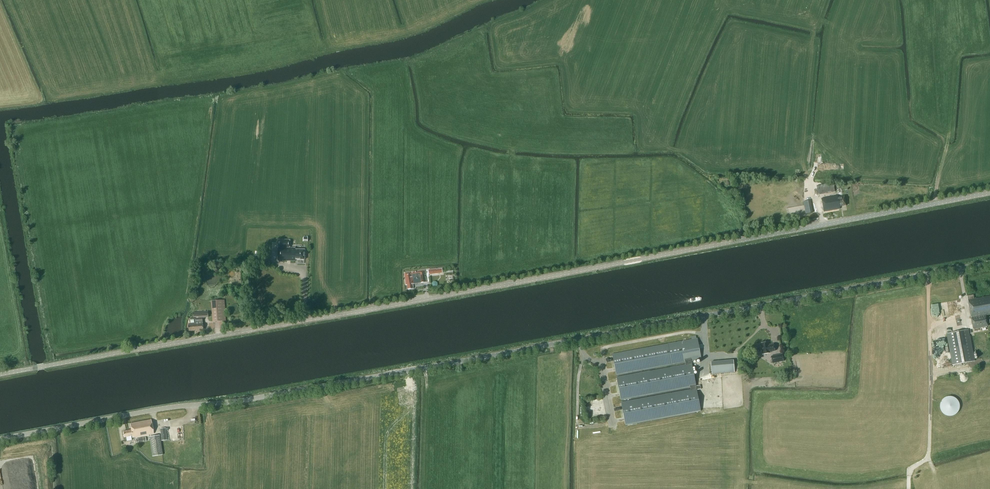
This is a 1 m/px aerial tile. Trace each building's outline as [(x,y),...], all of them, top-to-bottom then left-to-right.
[(818,194),(835,191),(833,182),(816,185),(818,194)] [(839,207),(846,206),(845,196),(838,197),(837,196),(822,198),(824,211),(840,209),(839,207)] [(305,260),(305,250),(296,250),(296,248),(290,248),(290,240),(278,240),(278,261),(295,261),(295,260),(305,260)] [(424,275),(425,275),(425,270),(404,273),(406,285),(407,285),(408,289),(413,289),(413,283),(414,283),(413,279),(421,278),(421,283),(426,282),(426,277),(425,277),(424,275)] [(974,299),(973,295),(967,296),(973,329),(988,326),(986,315),(989,314),(989,296),(974,299)] [(225,299),(211,300),(213,321),(226,320),(225,299)] [(203,324),(203,318),(209,317),(208,312),(208,311),(193,312),(193,313),(194,317),(193,317),(193,318),(190,318),(191,324),(188,325),(189,331),(190,331),(196,331),(196,332),(204,331),(203,324)] [(974,361),(968,329),(947,333),(953,365),(974,361)] [(686,364),(616,377),(620,400),(690,387),(691,389),(621,402),(625,425),(701,411),(691,361),(701,359),(698,339),(612,354),(616,375),(685,362),(686,364)] [(770,352),(775,351),(773,344),(768,345),(768,342),(760,344),(762,355),(770,353),(770,352)] [(771,356),(772,363),(783,361),(782,354),(771,356)] [(712,374),(734,372),(733,360),(711,362),(712,374)] [(940,403),(940,406),(940,409),(942,411),(943,413),(946,415),(948,416),(951,416),(954,415),(956,413),(958,411),(959,409),(960,406),(959,403),(958,401),(956,398),(954,397),(951,396),(948,396),(946,397),(943,398),(942,401),(940,403)] [(132,438),(153,434),(151,420),(130,424),(131,430),(123,432),(124,438),(132,436),(132,438)] [(159,435),(149,436),(152,456),(163,455),(159,435)]
